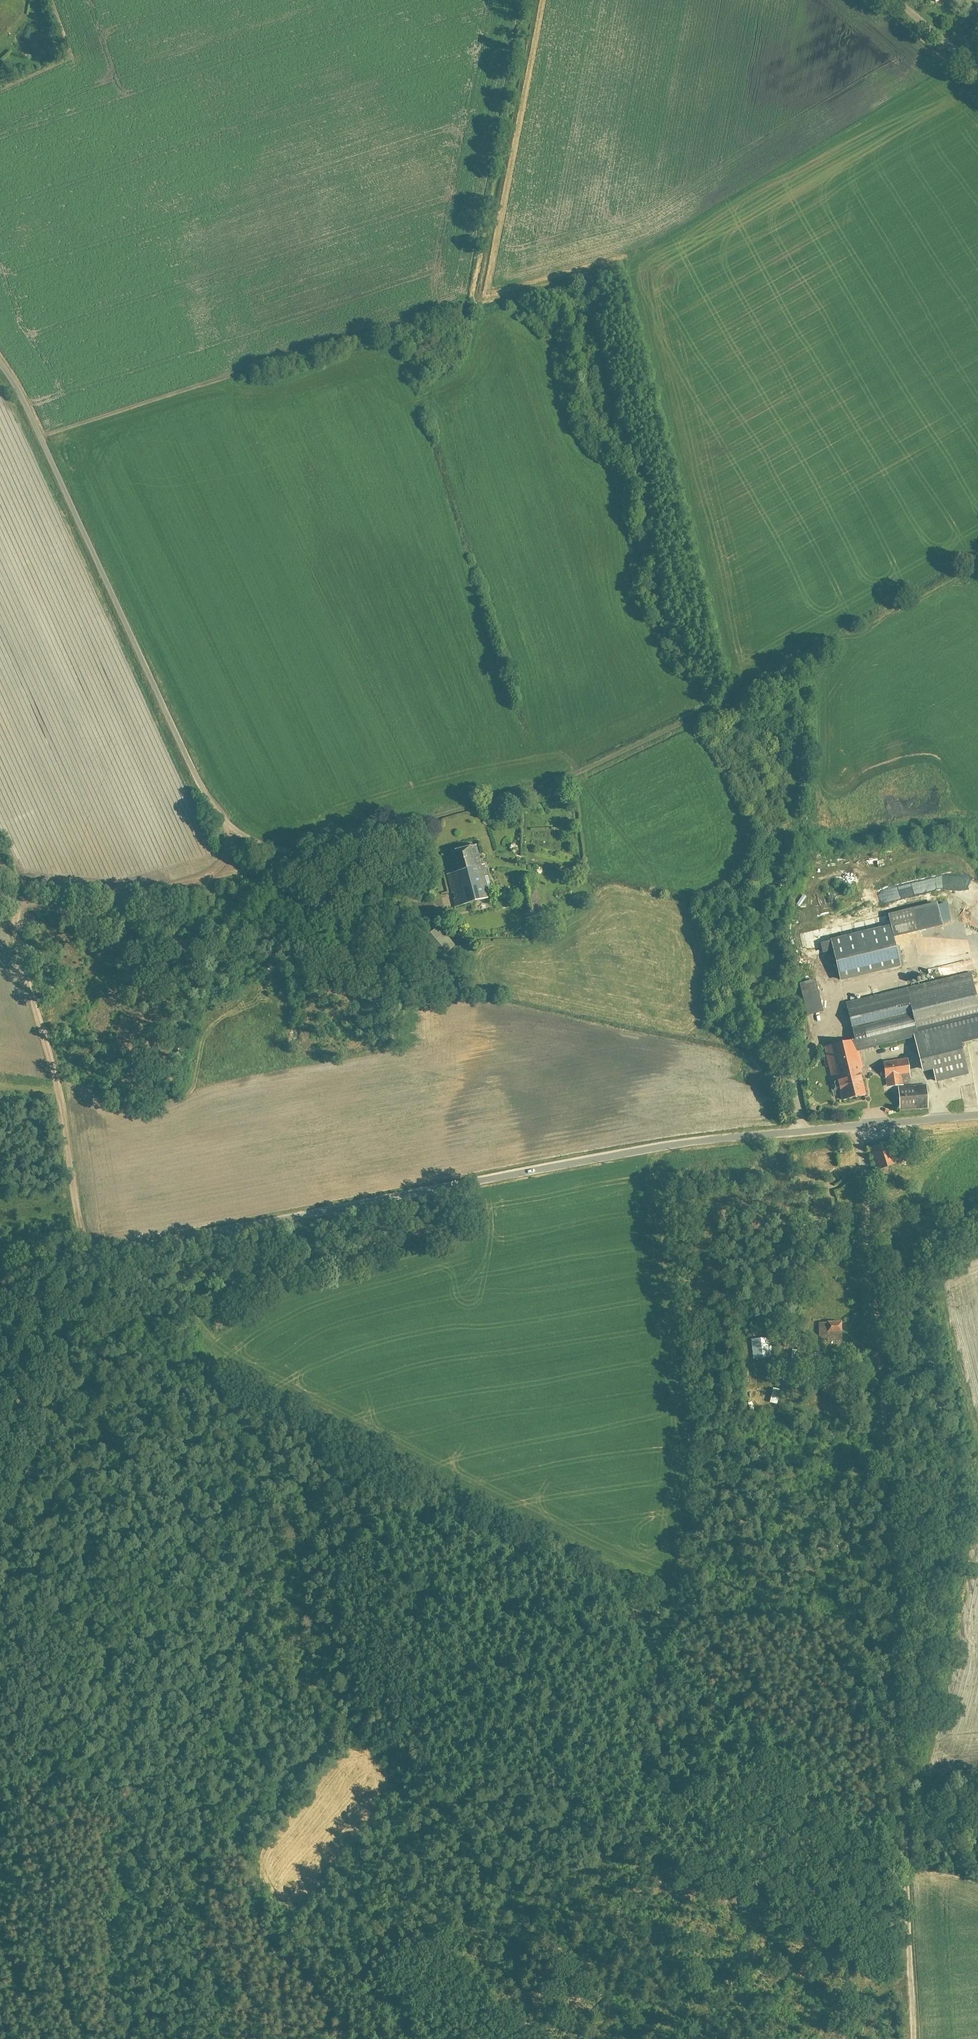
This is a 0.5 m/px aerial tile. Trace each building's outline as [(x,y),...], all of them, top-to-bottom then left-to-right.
[(449,886),(455,907),(493,897),(484,864),(480,865),(476,846),(451,852),(456,872),(446,874),(449,886)] [(891,964),(881,921),(821,935),(831,978),(891,964)] [(963,976),(845,1006),(853,1038),(824,1046),(833,1081),(840,1079),(845,1102),(868,1097),(857,1053),(975,1023),(963,976)] [(826,1012),(816,979),(802,983),(812,1017),(826,1012)] [(934,1070),(937,1085),(968,1077),(959,1039),(916,1050),(922,1073),(934,1070)] [(912,1057),(884,1061),(889,1089),(900,1087),(904,1113),(931,1109),(927,1084),(906,1088),(904,1076),(915,1074),(912,1057)] [(887,1146),(868,1153),(877,1176),(895,1169),(887,1146)] [(844,1323),(822,1324),(820,1324),(820,1336),(833,1336),(833,1349),(844,1348),(844,1323)] [(810,1357),(800,1358),(800,1369),(810,1369),(810,1357)] [(671,1545),(671,1557),(680,1556),(679,1545),(671,1545)]
